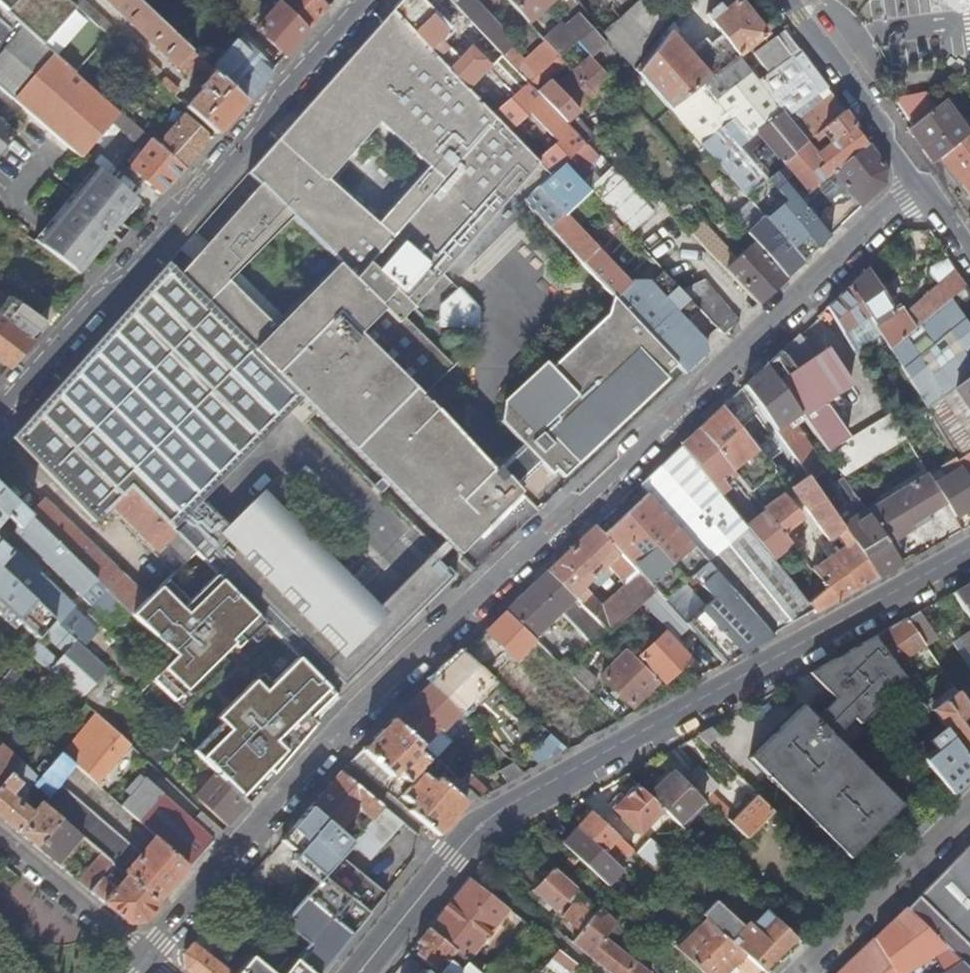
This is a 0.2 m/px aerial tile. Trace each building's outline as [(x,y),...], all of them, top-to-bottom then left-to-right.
[(75,74),(108,37),(70,1),(69,0),(0,0),(0,7),(75,74)] [(70,1),(108,37),(154,78),(160,71),(156,67),(121,34),(84,0),(70,0),(70,1)] [(186,107),(215,134),(230,117),(244,101),(212,71),(136,0),(104,0),(176,67),(178,65),(194,80),(201,73),(208,79),(201,87),(203,88),(186,107)] [(280,3),(281,2),(309,28),(327,8),(318,0),(278,0),(280,3)] [(423,0),(402,0),(391,12),(429,51),(440,40),(451,28),(423,0)] [(502,56),(511,47),(500,37),(504,33),(475,0),(448,0),(502,56)] [(575,4),(632,72),(634,69),(679,16),(666,0),(641,0),(621,19),(605,0),(572,0),(575,4)] [(637,72),(639,75),(670,110),(738,56),(765,35),(738,0),(725,11),(719,4),(705,15),(711,22),(698,32),(704,39),(686,54),(668,33),(637,72)] [(276,54),(282,59),(287,53),(299,39),(309,28),(281,2),(280,3),(257,28),(280,50),(276,54)] [(160,195),(170,185),(183,170),(150,141),(75,74),(0,7),(0,88),(83,154),(87,149),(89,151),(113,123),(143,150),(133,162),(129,158),(123,165),(160,195)] [(181,274),(169,262),(13,437),(96,522),(110,508),(131,486),(170,527),(301,397),(459,555),(521,492),(498,466),(492,472),(423,395),(448,373),(453,368),(405,316),(539,165),(429,51),(391,12),(248,174),(260,186),(208,243),(196,231),(195,233),(207,245),(194,260),(181,248),(180,249),(192,261),(181,274)] [(543,40),(543,41),(546,44),(559,57),(576,42),(583,49),(590,57),(590,58),(605,45),(578,14),(564,28),(560,24),(543,40)] [(680,40),(692,23),(681,16),(669,33),(680,40)] [(753,54),(768,73),(799,51),(785,32),(753,54)] [(241,39),(212,71),(244,101),(258,86),(272,70),(241,39)] [(440,40),(429,51),(539,165),(550,176),(563,164),(576,153),(492,67),(472,47),(468,51),(460,44),(452,52),(440,40)] [(566,65),(583,49),(576,42),(559,57),(566,65)] [(546,44),(516,71),(536,92),(544,85),(566,65),(559,57),(546,44)] [(583,49),(566,65),(544,85),(548,88),(551,85),(555,89),(590,57),(583,49)] [(957,71),(964,62),(948,49),(941,59),(957,71)] [(768,92),(733,121),(702,146),(746,197),(777,172),(784,166),(844,112),(831,94),(797,122),(794,118),(790,122),(786,117),(826,88),(799,51),(768,73),(758,80),(768,92)] [(502,56),(492,67),(576,153),(586,144),(585,144),(536,92),(516,71),(502,56)] [(548,88),(544,85),(536,92),(585,144),(592,137),(572,116),(610,80),(590,58),(590,57),(555,89),(551,85),(548,88)] [(705,86),(733,121),(768,92),(758,80),(740,59),(705,86)] [(165,79),(160,84),(175,97),(179,92),(165,79)] [(964,98),(957,89),(911,125),(907,128),(932,163),(939,158),(969,132),(952,108),(964,98)] [(834,173),(868,144),(857,128),(844,112),(784,166),(809,195),(826,180),(834,173)] [(23,123),(11,114),(3,124),(0,121),(0,151),(23,123)] [(154,136),(150,141),(183,170),(199,152),(210,139),(184,115),(160,141),(154,136)] [(969,132),(939,158),(969,197),(969,132)] [(581,173),(598,158),(586,144),(576,153),(563,164),(581,184),(586,179),(581,173)] [(838,196),(826,180),(809,195),(801,201),(830,237),(885,185),(886,170),(868,144),(834,173),(846,188),(838,196)] [(564,215),(589,192),(581,184),(563,164),(550,176),(523,200),(613,297),(677,366),(684,374),(685,375),(707,354),(705,342),(703,340),(696,333),(651,285),(638,296),(564,215)] [(52,220),(59,226),(75,207),(78,210),(93,192),(88,188),(102,171),(95,166),(52,220)] [(809,195),(784,166),(777,172),(801,201),(809,195)] [(75,207),(59,226),(91,252),(102,238),(108,231),(117,219),(124,211),(134,198),(102,171),(88,188),(93,192),(78,210),(75,207)] [(632,233),(651,215),(621,183),(610,171),(591,188),(632,233)] [(803,263),(830,237),(801,201),(777,172),(746,197),(765,220),(803,263)] [(846,188),(834,173),(826,180),(838,196),(846,188)] [(651,285),(664,272),(589,192),(564,215),(638,296),(651,285)] [(134,198),(124,211),(130,215),(140,202),(134,198)] [(117,219),(108,231),(113,235),(123,223),(117,219)] [(765,220),(748,235),(757,245),(786,279),(803,263),(765,220)] [(123,223),(113,235),(121,241),(130,230),(123,223)] [(691,227),(687,230),(758,306),(786,279),(757,245),(732,268),(718,253),(723,248),(702,223),(694,230),(691,227)] [(59,226),(43,246),(76,271),(91,252),(59,226)] [(102,238),(91,252),(96,256),(107,242),(102,238)] [(932,292),(956,271),(949,260),(926,272),(925,284),(932,292)] [(956,271),(932,292),(906,315),(902,308),(893,313),(867,272),(852,287),(881,336),(890,350),(915,330),(950,301),(966,287),(956,271)] [(664,272),(651,285),(696,333),(709,321),(682,292),(664,272)] [(705,280),(682,292),(709,321),(716,328),(724,337),(740,322),(705,280)] [(854,353),(881,336),(852,287),(851,286),(828,309),(854,353)] [(956,309),(969,298),(969,293),(966,287),(950,301),(956,309)] [(442,325),(456,326),(474,309),(458,290),(441,306),(442,325)] [(7,368),(31,341),(47,324),(37,317),(0,291),(0,362),(7,368)] [(607,315),(512,405),(552,446),(558,452),(573,470),(578,465),(574,461),(677,366),(613,297),(607,315)] [(954,389),(969,376),(969,332),(956,309),(950,301),(915,330),(890,350),(917,394),(927,410),(932,406),(954,389)] [(50,303),(37,317),(47,324),(58,310),(50,303)] [(475,310),(474,309),(456,326),(475,326),(475,310)] [(709,321),(696,333),(703,340),(716,328),(709,321)] [(716,328),(703,340),(705,342),(707,354),(724,337),(716,328)] [(795,370),(782,352),(767,366),(801,417),(834,465),(846,456),(837,445),(848,437),(823,402),(851,384),(827,349),(795,370)] [(778,433),(801,417),(767,366),(745,386),(778,433)] [(954,389),(969,413),(969,376),(954,389)] [(932,406),(952,438),(969,426),(969,413),(954,389),(932,406)] [(899,408),(910,426),(929,413),(927,410),(917,394),(899,408)] [(522,445),(518,448),(546,479),(551,474),(552,476),(557,471),(564,478),(573,470),(558,452),(552,446),(512,405),(501,414),(500,422),(522,445)] [(932,406),(927,410),(929,413),(946,442),(952,438),(932,406)] [(723,407),(700,429),(734,471),(751,493),(776,473),(758,450),(742,430),(723,407)] [(946,442),(956,458),(958,460),(969,452),(969,426),(952,438),(946,442)] [(723,480),(734,471),(700,429),(681,446),(721,495),(730,488),(723,480)] [(860,467),(892,447),(881,430),(850,450),(860,467)] [(790,450),(803,441),(798,435),(785,444),(790,450)] [(790,450),(806,473),(819,464),(803,441),(790,450)] [(642,483),(639,486),(647,495),(693,547),(707,562),(747,528),(721,495),(681,446),(642,483)] [(518,448),(498,466),(521,492),(523,493),(537,480),(541,484),(546,479),(518,448)] [(969,474),(969,452),(958,460),(964,469),(968,476),(969,474)] [(969,509),(969,480),(968,476),(964,469),(958,460),(956,458),(940,470),(946,480),(940,483),(960,515),(969,509)] [(819,464),(806,473),(808,477),(810,480),(823,470),(819,464)] [(846,548),(814,570),(828,587),(839,601),(856,592),(879,579),(875,574),(844,528),(810,480),(808,477),(792,489),(831,541),(837,536),(846,548)] [(911,527),(948,506),(931,478),(868,514),(889,544),(913,531),(911,527)] [(853,505),(859,501),(844,479),(838,483),(853,505)] [(26,511),(0,485),(0,521),(6,514),(15,523),(11,527),(81,596),(86,591),(95,600),(105,589),(31,516),(30,515),(26,511)] [(110,508),(174,572),(195,551),(170,527),(131,486),(110,508)] [(647,495),(604,535),(635,567),(641,574),(650,583),(693,547),(647,495)] [(785,534),(791,530),(803,520),(784,495),(764,509),(767,512),(785,534)] [(147,599),(45,500),(30,515),(31,516),(105,589),(131,615),(131,614),(147,599)] [(767,512),(747,528),(773,560),(792,544),(792,543),(785,534),(767,512)] [(875,574),(900,560),(889,544),(868,514),(844,528),(875,574)] [(622,579),(635,567),(604,535),(596,527),(548,572),(574,598),(592,615),(610,633),(625,620),(646,602),(658,592),(650,583),(641,574),(603,607),(591,594),(584,587),(607,565),(622,579)] [(797,621),(815,612),(808,603),(773,560),(747,528),(707,562),(772,636),(797,621)] [(797,538),(791,530),(785,534),(792,543),(797,538)] [(797,538),(792,543),(792,544),(798,551),(804,546),(797,538)] [(12,578),(55,619),(57,621),(72,605),(8,543),(4,547),(0,543),(0,567),(12,578)] [(217,544),(202,559),(316,674),(331,660),(331,649),(314,632),(310,637),(217,544)] [(772,636),(707,562),(693,547),(650,583),(658,592),(676,610),(726,664),(752,650),(774,638),(772,636)] [(291,719),(307,735),(326,714),(340,699),(316,674),(202,559),(195,551),(174,572),(147,599),(131,614),(206,687),(232,660),(291,719)] [(900,560),(875,574),(879,579),(892,572),(903,565),(900,560)] [(603,607),(641,574),(635,567),(622,579),(607,565),(584,587),(591,594),(603,607)] [(4,620),(10,613),(21,623),(38,638),(44,631),(55,619),(12,578),(0,567),(0,616),(4,620)] [(562,608),(574,598),(548,572),(506,612),(531,636),(562,608)] [(955,593),(969,616),(969,584),(955,593)] [(828,587),(808,603),(815,612),(817,614),(839,601),(828,587)] [(666,621),(676,610),(658,592),(646,602),(666,621)] [(580,626),(592,615),(574,598),(562,608),(580,626)] [(515,662),(535,640),(531,636),(506,612),(484,633),(485,635),(465,653),(491,677),(510,657),(515,662)] [(939,639),(920,612),(907,619),(926,646),(927,647),(939,639)] [(10,613),(4,620),(15,630),(21,623),(10,613)] [(57,657),(37,639),(28,650),(39,660),(73,691),(95,667),(99,662),(85,648),(70,634),(57,621),(55,619),(44,631),(64,649),(57,657)] [(895,665),(926,646),(907,619),(891,628),(874,637),(877,641),(895,665)] [(632,627),(625,620),(610,633),(611,633),(629,651),(630,652),(638,644),(626,632),(632,627)] [(81,623),(70,634),(85,648),(95,636),(81,623)] [(961,638),(962,639),(969,651),(969,633),(961,638)] [(643,657),(646,660),(668,682),(696,656),(683,643),(679,647),(666,634),(647,652),(643,657)] [(812,677),(877,641),(874,637),(819,668),(809,674),(812,677)] [(962,639),(956,643),(969,664),(969,651),(962,639)] [(802,706),(749,758),(849,859),(903,807),(835,738),(855,719),(861,725),(897,690),(895,688),(906,679),(895,665),(877,641),(812,677),(834,699),(831,702),(823,694),(815,702),(823,710),(815,718),(802,706)] [(638,644),(630,652),(642,664),(646,660),(643,657),(647,652),(638,644)] [(581,720),(598,702),(537,646),(520,664),(581,720)] [(635,707),(660,682),(642,664),(630,652),(629,651),(604,676),(635,707)] [(461,712),(493,678),(491,677),(465,653),(464,652),(430,683),(461,712)] [(599,681),(581,663),(570,673),(590,693),(599,681)] [(443,731),(461,712),(430,683),(411,702),(443,731)] [(926,706),(930,711),(958,691),(955,686),(926,706)] [(969,701),(969,691),(968,688),(960,693),(966,703),(969,701)] [(930,711),(942,727),(950,737),(969,764),(969,733),(961,720),(969,714),(969,708),(966,703),(960,693),(958,691),(930,711)] [(411,702),(393,719),(422,745),(437,759),(454,741),(443,731),(411,702)] [(97,784),(130,744),(125,740),(96,712),(81,731),(61,752),(75,765),(97,784)] [(307,735),(291,719),(267,746),(256,736),(247,745),(252,749),(246,755),(271,777),(307,735)] [(417,750),(422,745),(393,719),(357,756),(352,761),(382,788),(397,772),(408,782),(428,760),(417,750)] [(714,727),(698,736),(709,747),(721,735),(714,727)] [(923,760),(951,795),(969,777),(969,764),(950,737),(923,760)] [(19,760),(1,743),(0,744),(0,785),(19,760)] [(51,781),(59,787),(61,785),(75,765),(61,752),(39,778),(40,779),(47,786),(51,781)] [(30,791),(40,779),(39,778),(21,761),(19,760),(0,785),(0,815),(37,846),(62,818),(45,803),(42,800),(33,811),(25,804),(27,801),(25,799),(23,797),(20,800),(12,793),(21,783),(30,791)] [(500,771),(507,784),(519,777),(527,773),(515,763),(500,771)] [(719,786),(700,767),(687,780),(707,799),(712,793),(719,786)] [(360,810),(373,821),(377,818),(385,809),(341,772),(312,806),(340,832),(360,810)] [(703,801),(674,772),(657,788),(691,821),(696,817),(692,813),(703,801)] [(195,796),(227,827),(247,804),(223,781),(216,773),(195,796)] [(413,806),(408,811),(438,836),(454,818),(466,802),(480,798),(467,786),(456,776),(447,786),(437,778),(432,783),(421,773),(402,796),(413,806)] [(215,841),(193,820),(145,778),(144,779),(140,774),(126,792),(130,796),(121,806),(155,837),(187,866),(190,868),(213,841),(214,842),(215,841)] [(229,774),(223,781),(247,804),(254,797),(229,774)] [(475,777),(467,786),(480,798),(492,792),(475,777)] [(31,792),(25,799),(27,801),(25,804),(33,811),(42,800),(45,803),(59,787),(51,781),(47,786),(40,779),(30,791),(31,792)] [(492,783),(496,790),(503,786),(497,780),(492,783)] [(31,792),(30,791),(21,783),(12,793),(20,800),(23,797),(25,799),(31,792)] [(140,854),(61,785),(59,787),(45,803),(62,818),(91,843),(102,853),(113,862),(157,901),(187,866),(155,837),(140,854)] [(638,834),(662,810),(637,786),(613,811),(638,834)] [(731,823),(758,797),(754,792),(732,814),(727,819),(731,823)] [(712,793),(707,799),(727,819),(732,814),(712,793)] [(758,797),(731,823),(734,826),(747,838),(774,812),(758,797)] [(282,840),(282,841),(294,851),(295,850),(299,853),(292,861),(318,883),(324,877),(354,843),(340,832),(312,806),(282,840)] [(397,834),(405,825),(385,809),(377,818),(397,834)] [(193,820),(215,841),(222,832),(199,811),(193,820)] [(591,813),(576,828),(578,829),(603,852),(608,847),(612,850),(620,842),(616,839),(617,837),(591,813)] [(86,848),(91,843),(62,818),(37,846),(58,863),(60,862),(64,866),(71,857),(66,854),(77,840),(86,848)] [(722,838),(734,826),(731,823),(727,819),(715,831),(722,838)] [(722,838),(735,851),(747,838),(734,826),(722,838)] [(707,827),(693,840),(720,865),(733,853),(707,827)] [(616,893),(631,878),(624,872),(603,852),(578,829),(563,844),(616,893)] [(649,840),(636,854),(639,857),(646,863),(659,849),(649,840)] [(969,845),(906,908),(969,971),(969,845)] [(667,856),(659,849),(646,863),(653,869),(667,856)] [(102,853),(78,881),(90,890),(101,876),(108,869),(113,862),(102,853)] [(639,857),(624,872),(631,878),(646,863),(639,857)] [(115,888),(101,876),(90,890),(131,924),(145,921),(160,904),(157,901),(113,862),(108,869),(121,880),(115,888)] [(556,912),(576,889),(553,868),(532,891),(556,912)] [(121,880),(108,869),(101,876),(115,888),(121,880)] [(307,896),(353,934),(369,914),(324,877),(318,883),(307,896)] [(500,923),(511,911),(469,877),(452,898),(428,929),(477,969),(481,963),(473,957),(479,949),(484,953),(505,928),(500,923)] [(561,917),(581,933),(599,910),(580,893),(561,917)] [(307,896),(255,954),(248,962),(238,972),(322,972),(353,934),(307,896)] [(703,915),(714,925),(744,952),(766,972),(768,972),(800,942),(795,937),(778,950),(750,924),(746,928),(717,901),(703,915)] [(906,908),(838,972),(906,972),(933,957),(943,972),(969,972),(969,971),(906,908)] [(599,910),(581,933),(573,943),(611,972),(647,972),(605,938),(616,924),(600,909),(599,910)] [(744,952),(714,925),(694,947),(688,942),(679,951),(703,972),(725,972),(744,952)] [(428,929),(417,942),(424,948),(418,956),(431,966),(439,972),(438,972),(482,972),(477,969),(428,929)] [(193,943),(184,953),(185,968),(191,972),(238,972),(248,962),(235,952),(229,959),(202,937),(195,944),(193,943)] [(243,943),(235,952),(248,962),(255,954),(243,943)] [(553,972),(569,972),(576,965),(557,948),(543,964),(553,972)]
